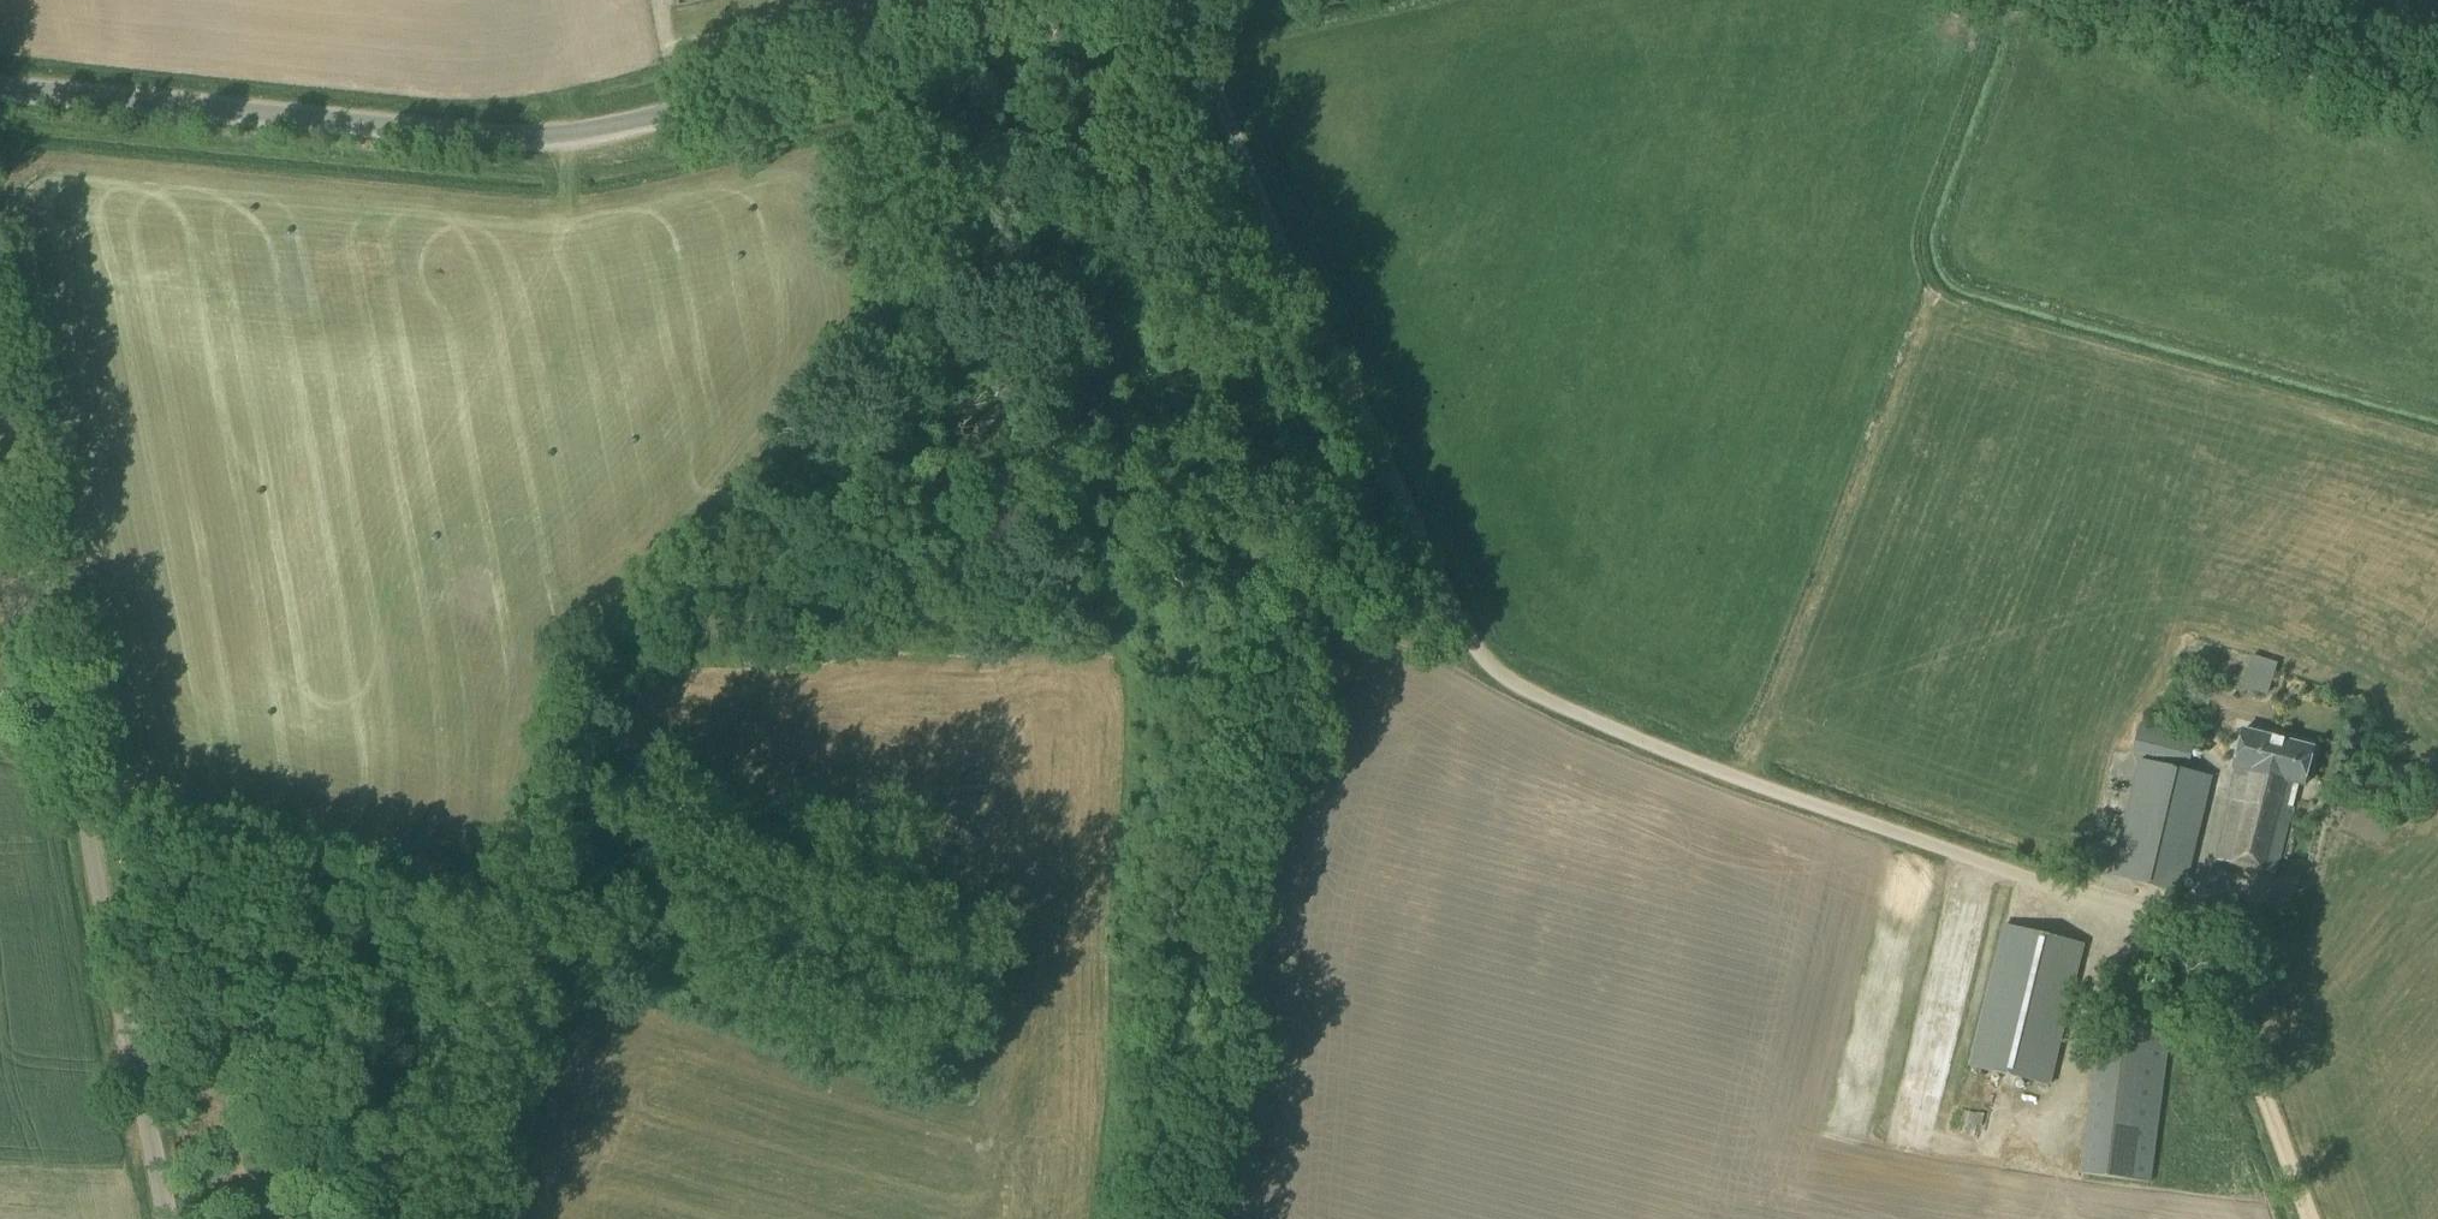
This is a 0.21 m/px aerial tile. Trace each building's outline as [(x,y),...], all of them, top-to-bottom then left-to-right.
[(2277,665),(2252,657),(2242,688),(2244,689),(2267,696),(2277,665)] [(2189,767),(2195,739),(2139,725),(2132,753),(2189,767)] [(2306,787),(2316,748),(2242,729),(2231,768),(2236,770),(2228,800),(2232,801),(2217,860),(2276,875),(2300,785),(2306,787)] [(2183,894),(2210,777),(2140,761),(2112,878),(2183,894)] [(2049,1085),(2082,945),(2002,927),(1970,1067),(2049,1085)] [(2150,1184),(2169,1030),(2101,1021),(2082,1175),(2150,1184)] [(1856,1039),(1854,1058),(1891,1061),(1893,1042),(1856,1039)]
